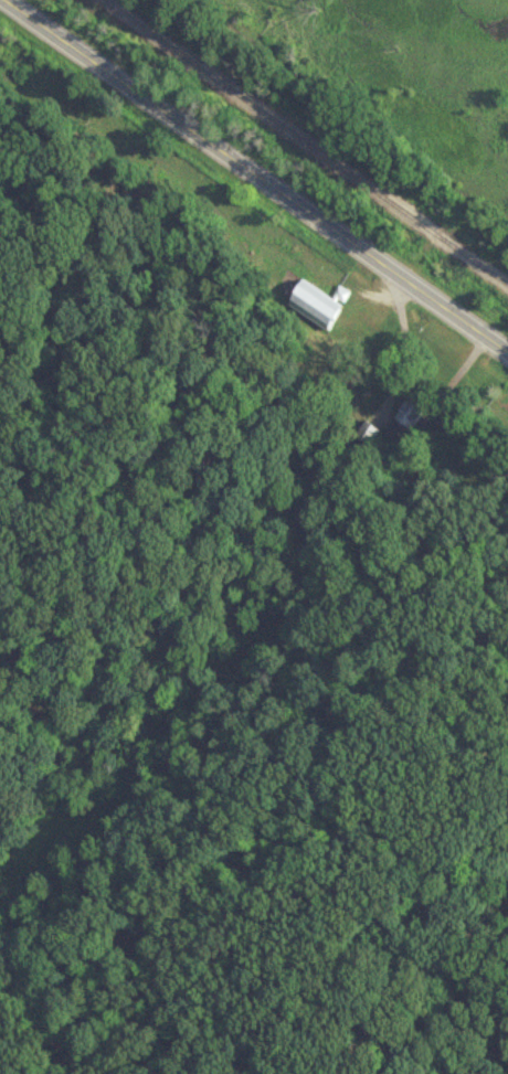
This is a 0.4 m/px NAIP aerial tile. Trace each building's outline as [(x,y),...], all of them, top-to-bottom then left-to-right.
[(341,288),(335,300),(304,282),(289,307),(330,331),(352,294),(341,288)] [(411,432),(434,405),(419,392),(396,419),(411,432)] [(357,438),(371,447),(381,431),(366,422),(357,438)]
